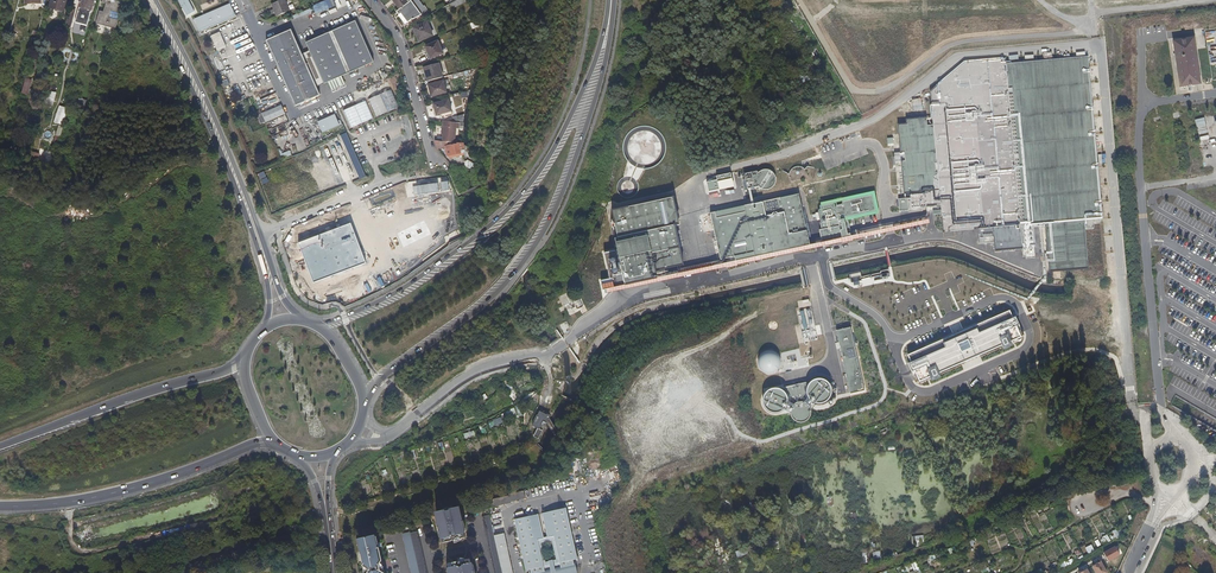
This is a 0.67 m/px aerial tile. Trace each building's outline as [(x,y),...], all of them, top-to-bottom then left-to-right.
[(51,6),(64,10),(66,0),(53,0),(51,6)] [(103,9),(100,8),(97,19),(117,24),(119,16),(109,13),(111,7),(120,10),(123,0),(106,0),(103,9)] [(271,4),(277,16),(290,11),(285,0),(280,0),(271,4)] [(312,4),(314,12),(337,5),(338,9),(348,6),(346,0),(325,0),(312,4)] [(399,10),(408,3),(406,0),(392,0),(399,10)] [(408,3),(399,10),(396,11),(399,15),(401,13),(408,22),(412,19),(413,20),(421,15),(411,0),(410,1),(408,3)] [(235,16),(230,4),(195,19),(200,32),(235,16)] [(75,10),(70,8),(65,24),(66,24),(71,25),(75,10)] [(313,9),(300,15),(303,22),(315,16),(313,9)] [(306,42),(310,51),(324,84),(328,82),(332,90),(345,84),(342,76),(374,62),(356,21),(306,42)] [(427,22),(413,28),(419,41),(433,35),(427,22)] [(291,29),(266,40),(295,106),(320,95),(317,87),(302,54),(291,29)] [(219,32),(210,36),(217,51),(226,47),(219,32)] [(235,54),(252,48),(248,34),(230,40),(235,54)] [(1200,84),(1193,38),(1173,41),(1180,87),(1200,84)] [(438,41),(425,46),(431,59),(443,53),(438,41)] [(60,57),(65,60),(71,50),(66,47),(60,57)] [(310,51),(302,54),(317,87),(322,85),(324,84),(310,51)] [(1102,218),(1088,57),(1006,64),(1005,59),(965,62),(930,91),(934,125),(927,126),(926,118),(906,119),(906,124),(898,125),(900,153),(894,153),(895,163),(901,162),(904,194),(925,192),(927,212),(933,211),(933,215),(941,214),(943,232),(979,229),(980,244),(994,242),(995,251),(1034,248),(1032,224),(1045,223),(1049,272),(1088,269),(1085,229),(1094,229),(1093,224),(1098,224),(1099,223),(1101,222),(1102,221),(1102,218)] [(439,64),(423,68),(427,81),(443,77),(439,64)] [(262,76),(259,66),(250,69),(253,79),(262,76)] [(809,78),(807,75),(803,77),(799,71),(792,76),(799,85),(809,78)] [(226,76),(220,79),(225,90),(231,88),(226,76)] [(32,78),(26,77),(22,92),(28,93),(32,78)] [(444,81),(428,85),(431,97),(447,93),(444,81)] [(43,102),(51,105),(56,93),(48,90),(43,102)] [(391,90),(369,100),(376,117),(399,108),(391,90)] [(437,116),(438,116),(441,115),(442,118),(453,115),(448,99),(434,104),(433,104),(437,116)] [(373,118),(366,101),(343,110),(350,128),(373,118)] [(844,107),(848,115),(856,111),(853,104),(844,107)] [(58,105),(53,123),(62,125),(67,108),(58,105)] [(281,105),(261,113),(265,122),(285,113),(281,105)] [(335,115),(319,122),(324,132),(339,126),(335,115)] [(453,122),(443,121),(442,135),(443,135),(442,141),(444,142),(455,143),(456,129),(459,129),(460,123),(453,122)] [(53,141),(57,142),(62,127),(58,126),(53,141)] [(629,163),(626,177),(624,177),(622,178),(621,179),(620,180),(619,181),(618,183),(617,185),(617,187),(617,190),(617,191),(618,192),(619,194),(620,195),(622,196),(623,197),(625,198),(627,198),(628,198),(629,198),(631,198),(633,197),(634,196),(635,195),(636,194),(640,198),(643,195),(656,192),(651,168),(653,168),(654,167),(656,166),(657,165),(659,164),(660,162),(662,161),(663,160),(664,158),(664,156),(666,153),(666,151),(666,149),(666,147),(666,145),(666,142),(665,141),(664,139),(664,137),(662,135),(661,133),(659,131),(657,130),(655,128),(653,127),(652,127),(650,126),(648,126),(647,126),(645,126),(643,126),(641,126),(639,126),(638,127),(636,128),(633,129),(631,130),(629,132),(628,133),(627,135),(626,136),(625,138),(624,140),(623,142),(623,143),(623,145),(623,148),(623,150),(623,152),(624,155),(624,156),(625,157),(626,158),(627,160),(627,161),(629,163)] [(347,132),(341,134),(358,179),(364,176),(347,132)] [(672,147),(679,145),(676,136),(669,139),(672,147)] [(435,141),(437,148),(438,149),(446,149),(447,157),(449,156),(449,158),(461,155),(464,155),(465,155),(463,144),(461,144),(445,146),(444,142),(442,141),(437,141),(435,141)] [(53,164),(55,151),(40,148),(37,161),(53,164)] [(284,158),(291,155),(289,150),(282,153),(284,158)] [(677,162),(684,161),(683,152),(675,153),(677,162)] [(466,160),(463,166),(472,170),(475,163),(466,160)] [(771,168),(744,173),(747,190),(775,185),(771,168)] [(262,184),(268,182),(264,171),(258,174),(262,184)] [(871,183),(870,176),(854,179),(855,186),(871,183)] [(836,202),(827,204),(823,205),(821,205),(820,207),(802,196),(795,208),(792,213),(790,212),(789,212),(787,211),(786,211),(785,211),(784,211),(783,211),(782,211),(779,212),(778,212),(774,214),(772,216),(770,218),(769,220),(769,222),(769,225),(769,227),(770,229),(771,230),(773,231),(774,232),(776,233),(778,233),(781,233),(784,233),(784,234),(787,233),(788,232),(793,229),(800,227),(800,228),(801,229),(803,229),(804,229),(803,227),(804,227),(805,228),(806,228),(806,229),(807,229),(813,227),(814,227),(815,224),(816,227),(816,226),(817,226),(818,224),(820,223),(821,229),(830,228),(832,227),(836,226),(839,225),(838,224),(838,222),(837,219),(837,215),(838,215),(839,215),(840,217),(840,219),(843,218),(848,217),(847,214),(847,213),(848,213),(848,214),(849,214),(850,214),(852,214),(853,214),(853,213),(854,213),(854,212),(854,211),(856,211),(856,212),(856,213),(857,214),(859,214),(860,215),(874,211),(873,207),(875,207),(873,198),(872,199),(871,194),(850,199),(850,198),(849,197),(848,197),(847,197),(846,198),(846,199),(846,200),(842,200),(842,204),(836,205),(836,202)] [(683,265),(675,226),(679,225),(673,198),(612,211),(616,229),(604,231),(606,240),(599,242),(595,252),(597,261),(587,263),(585,267),(591,296),(602,294),(599,281),(601,280),(603,290),(657,278),(655,271),(683,265)] [(836,226),(832,227),(830,228),(821,229),(825,246),(826,252),(841,248),(844,248),(842,241),(843,241),(844,241),(843,237),(842,237),(841,237),(840,230),(842,229),(841,225),(839,225),(836,226)] [(851,233),(853,244),(879,240),(878,230),(851,233)] [(871,273),(873,281),(889,278),(888,271),(871,273)] [(862,279),(860,272),(849,274),(851,282),(862,279)] [(948,316),(951,325),(1007,306),(1003,295),(980,303),(971,279),(959,283),(956,273),(925,284),(929,295),(936,293),(943,314),(964,307),(965,310),(948,316)] [(933,301),(882,322),(889,339),(940,318),(933,301)] [(572,309),(569,304),(565,306),(570,315),(578,311),(576,307),(572,309)] [(1013,313),(905,351),(916,382),(929,378),(930,380),(940,377),(938,371),(1002,348),(1002,349),(1012,346),(1010,341),(1022,337),(1013,313)] [(1037,323),(1028,327),(1033,337),(1041,333),(1037,323)] [(851,327),(836,330),(850,393),(864,390),(851,327)] [(780,357),(778,354),(775,352),(772,351),(768,350),(765,351),(761,354),(759,357),(758,360),(758,364),(760,368),(762,371),(766,372),(770,373),(773,372),(777,370),(779,368),(780,364),(781,361),(780,357)] [(555,363),(561,357),(558,354),(552,360),(555,363)] [(826,405),(831,403),(833,393),(831,387),(824,379),(817,378),(812,379),(806,384),(803,380),(801,382),(782,388),(782,389),(773,388),(768,389),(763,394),(761,402),(762,405),(769,412),(776,413),(783,410),(789,411),(790,415),(795,421),(803,422),(806,421),(810,417),(811,409),(813,408),(824,404),(826,405)] [(886,380),(879,382),(884,397),(891,394),(886,380)] [(514,408),(506,411),(508,418),(516,415),(514,408)] [(536,428),(533,436),(539,439),(549,415),(537,410),(531,426),(536,428)] [(501,417),(488,422),(490,427),(503,422),(501,417)] [(523,492),(501,497),(504,507),(511,506),(511,504),(525,501),(523,492)] [(504,507),(501,497),(489,499),(491,510),(504,507)] [(457,511),(437,515),(438,519),(437,519),(438,527),(437,528),(438,533),(439,532),(441,540),(442,540),(447,544),(449,541),(450,541),(451,541),(452,542),(453,542),(454,542),(455,542),(455,541),(455,540),(456,540),(456,539),(457,539),(458,540),(459,541),(464,540),(462,528),(463,527),(462,523),(461,523),(459,515),(458,515),(457,511)] [(574,564),(573,564),(572,563),(577,562),(566,511),(542,516),(544,526),(540,527),(538,517),(514,522),(525,572),(527,572),(530,572),(576,572),(574,564)] [(490,518),(482,519),(493,572),(501,572),(490,518)] [(1120,528),(1111,530),(1113,539),(1123,537),(1120,528)] [(419,572),(428,572),(419,534),(411,536),(411,537),(419,572)] [(1107,534),(1100,538),(1104,545),(1111,541),(1107,534)] [(912,545),(924,544),(923,536),(912,536),(912,545)] [(384,572),(380,572),(379,567),(382,566),(379,549),(377,550),(374,537),(356,541),(359,554),(357,554),(360,568),(365,571),(365,572),(364,572),(384,572)] [(411,537),(403,538),(411,572),(419,572),(411,537)] [(778,550),(778,540),(767,541),(767,550),(778,550)] [(1088,554),(1095,551),(1091,544),(1084,548),(1088,554)] [(716,553),(722,551),(720,545),(714,547),(716,553)] [(1115,546),(1103,553),(1108,562),(1120,555),(1115,546)] [(1066,560),(1068,565),(1077,561),(1075,556),(1066,560)] [(469,561),(464,562),(462,566),(460,566),(460,565),(460,564),(459,564),(458,564),(457,564),(457,565),(456,566),(456,567),(455,567),(454,567),(453,567),(451,565),(448,572),(471,572),(469,561)] [(1092,566),(1096,572),(1108,572),(1101,561),(1092,566)]
